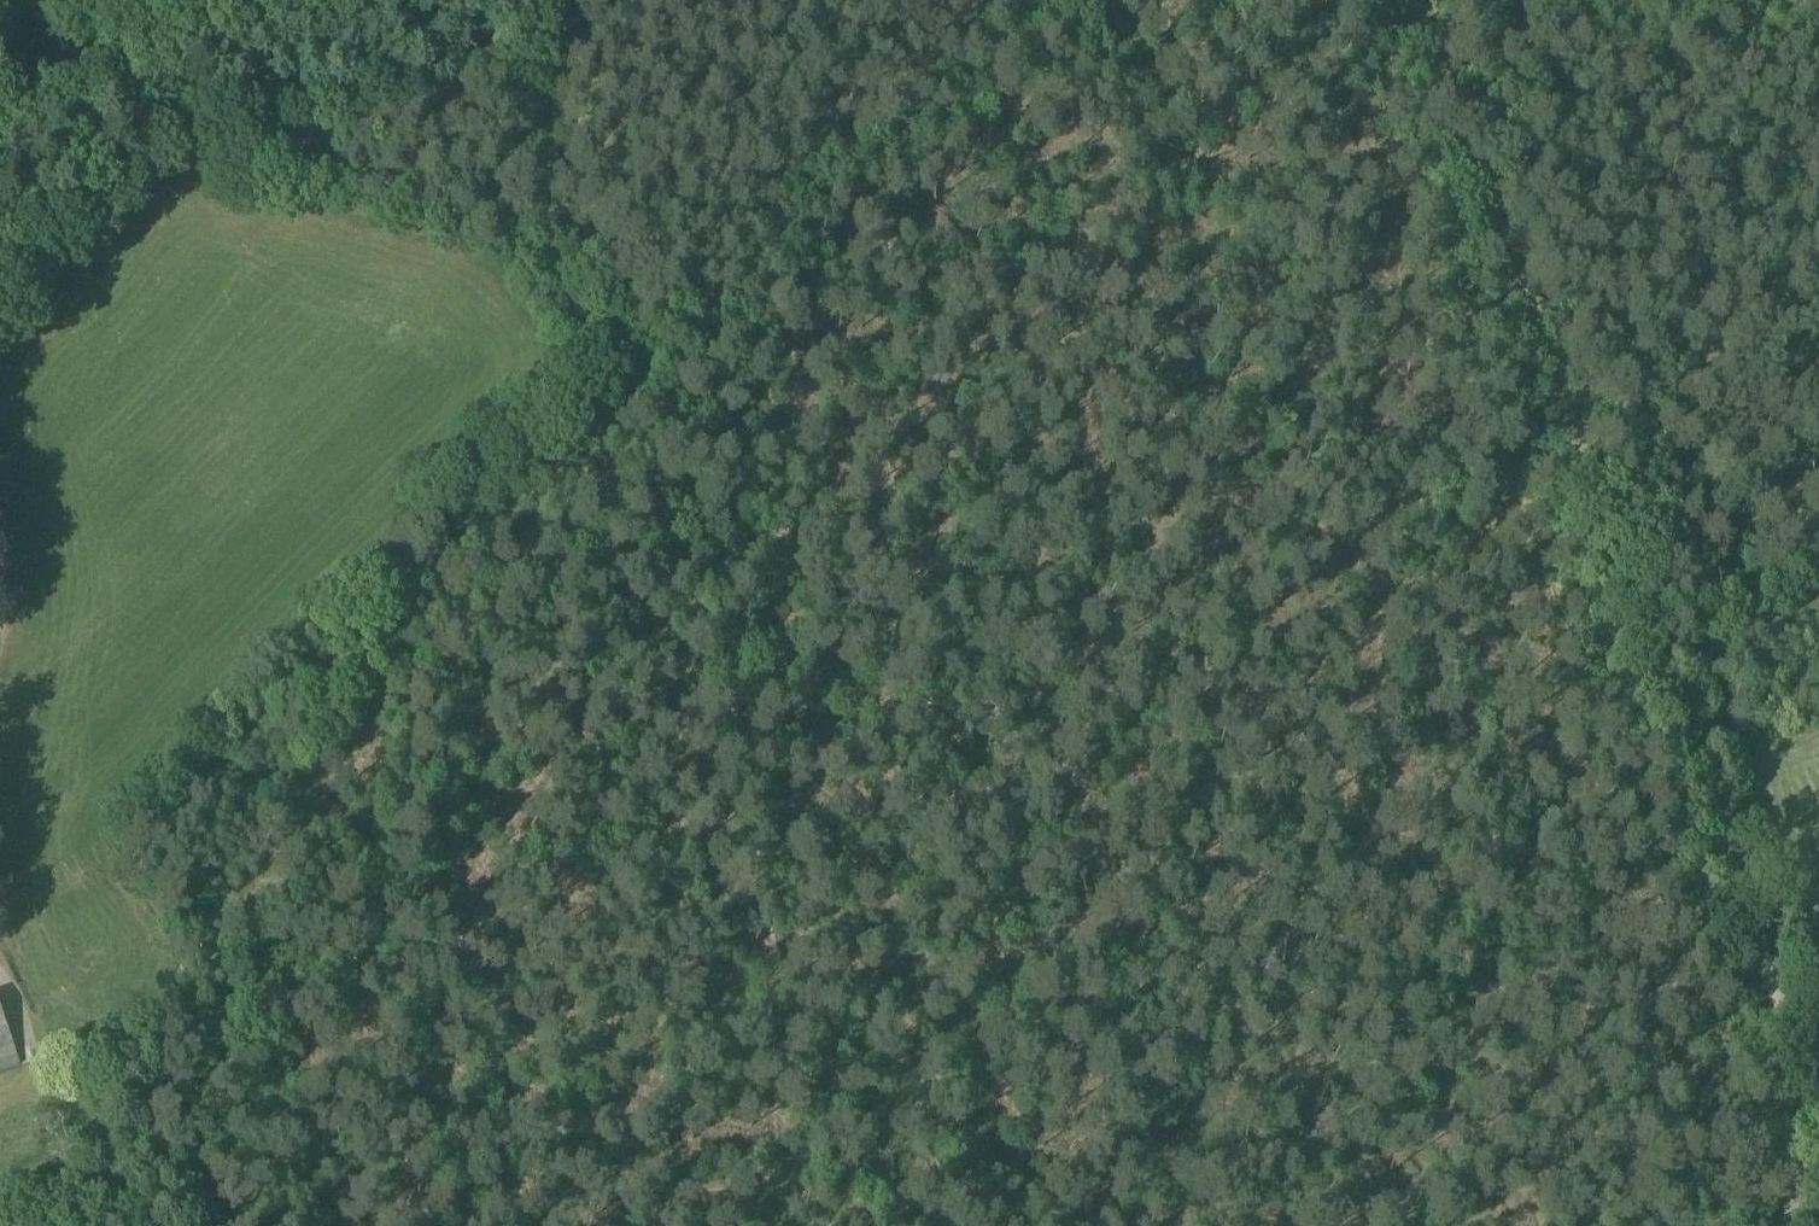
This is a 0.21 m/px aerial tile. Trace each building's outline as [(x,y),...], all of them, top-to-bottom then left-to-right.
[(15,1056),(0,1011),(0,1061),(15,1056)]
